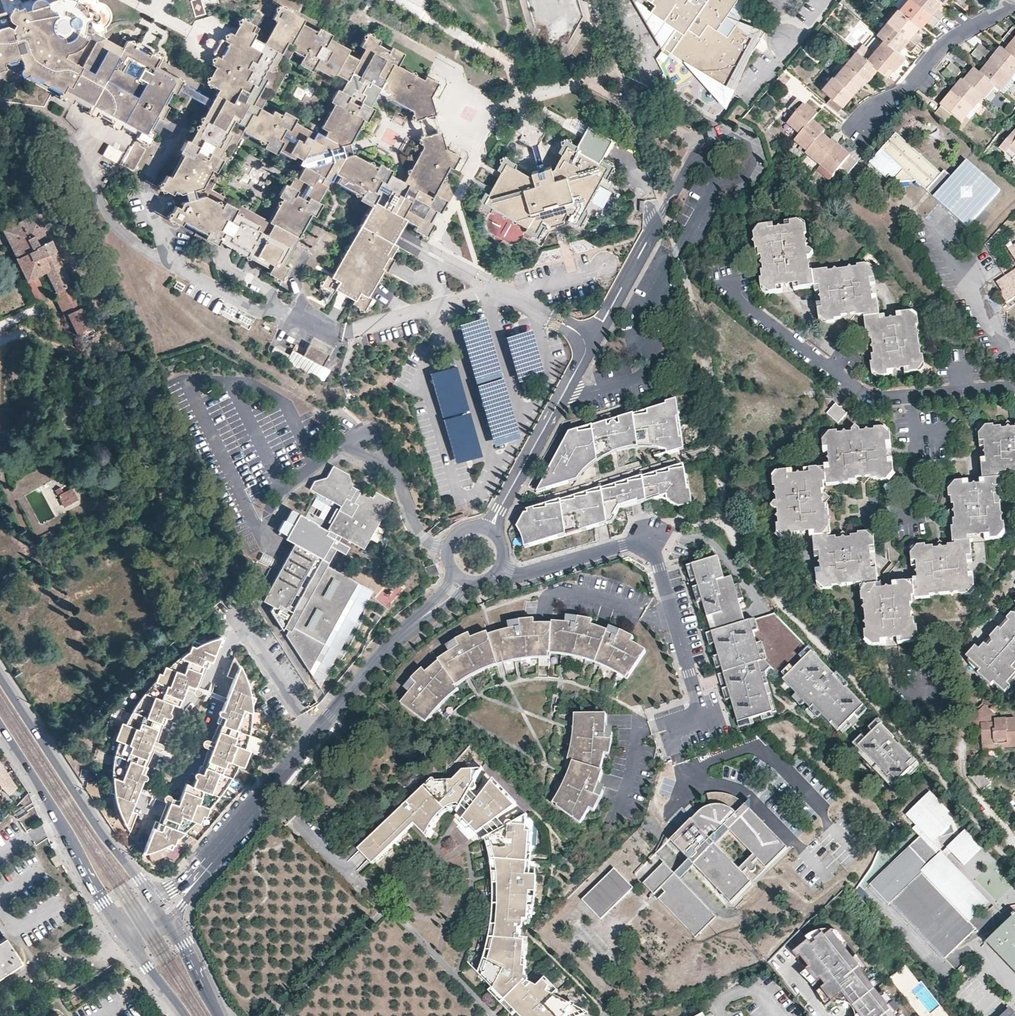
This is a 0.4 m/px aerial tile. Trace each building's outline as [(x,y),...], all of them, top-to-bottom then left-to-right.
[(178,88),(181,83),(154,67),(158,60),(151,54),(153,50),(136,40),(133,44),(126,41),(122,48),(108,40),(103,38),(95,40),(89,37),(89,34),(90,31),(90,27),(90,23),(89,20),(87,16),(89,15),(88,12),(86,9),(83,6),(81,4),(78,2),(75,0),(74,0),(32,0),(32,1),(31,4),(31,7),(23,9),(22,8),(20,7),(17,7),(14,9),(12,11),(7,9),(0,11),(0,68),(2,67),(4,65),(3,61),(8,59),(9,61),(18,59),(17,57),(20,56),(23,66),(21,68),(20,71),(21,75),(24,77),(28,77),(31,75),(62,92),(60,95),(72,102),(73,99),(90,108),(88,111),(95,115),(97,112),(113,121),(111,124),(118,129),(121,125),(139,135),(136,139),(146,145),(153,134),(149,131),(157,118),(160,120),(167,108),(164,105),(172,92),(175,93),(177,91),(178,88)] [(205,15),(201,0),(196,0),(191,1),(195,17),(205,15)] [(651,0),(633,0),(662,49),(664,47),(677,28),(651,10),(656,3),(651,0)] [(656,3),(651,10),(677,28),(664,47),(686,63),(693,53),(707,62),(700,72),(727,91),(746,64),(764,38),(741,22),(731,37),(719,29),(731,11),(738,0),(651,0),(656,3)] [(897,8),(899,10),(907,0),(898,0),(893,5),(897,8)] [(899,10),(901,12),(910,0),(907,0),(899,10)] [(913,0),(910,0),(901,12),(916,24),(918,25),(920,22),(922,25),(923,26),(926,22),(925,21),(923,19),(928,12),(913,0)] [(928,12),(934,5),(936,7),(937,8),(938,7),(941,4),(939,3),(937,2),(938,0),(913,0),(928,12)] [(971,6),(965,0),(953,0),(954,1),(958,4),(962,7),(964,8),(967,9),(969,9),(970,8),(971,6)] [(936,7),(930,14),(938,21),(945,13),(938,7),(937,8),(936,7)] [(353,306),(366,313),(372,301),(369,298),(384,272),(387,273),(394,261),(390,259),(397,247),(394,244),(398,237),(406,222),(416,227),(414,231),(427,238),(434,226),(430,224),(436,213),(440,216),(448,203),(436,195),(451,169),(454,171),(461,159),(448,152),(443,134),(423,140),(424,150),(405,183),(391,175),(393,171),(380,164),(378,167),(354,155),(345,159),(343,152),(341,146),(351,143),(363,121),(367,123),(374,111),(361,104),(360,107),(349,102),(351,98),(338,91),(331,103),(334,105),(322,129),(327,133),(325,138),(317,134),(314,141),(308,138),(311,133),(295,125),(297,121),(284,113),(282,117),(274,112),(272,116),(261,111),(266,100),(271,103),(276,94),(280,93),(279,89),(284,80),(288,79),(286,70),(294,53),(303,58),(299,67),(313,74),(315,70),(334,81),(337,76),(348,82),(351,74),(380,90),(378,93),(413,113),(416,121),(437,117),(432,99),(439,86),(426,78),(425,82),(399,68),(405,56),(392,48),(390,51),(379,46),(381,42),(369,36),(363,49),(365,50),(359,61),(349,55),(351,51),(331,41),(333,36),(320,29),(318,33),(304,25),(305,21),(281,8),(274,20),(278,22),(265,45),(255,39),(260,30),(242,19),(234,35),(230,33),(225,43),(229,45),(221,60),(217,58),(213,66),(216,68),(208,84),(219,91),(213,102),(209,109),(192,141),(191,144),(186,142),(179,154),(183,157),(170,179),(167,177),(160,189),(172,197),(175,193),(180,196),(202,189),(208,179),(212,178),(212,174),(216,173),(223,162),(228,165),(240,142),(262,154),(266,148),(277,156),(280,153),(296,161),(302,160),(304,168),(301,169),(290,187),(285,185),(279,197),(284,199),(278,212),(271,223),(239,207),(238,210),(225,203),(221,208),(205,197),(183,204),(179,209),(175,208),(169,220),(181,227),(183,223),(206,235),(204,240),(217,246),(218,243),(269,270),(267,274),(280,282),(288,270),(284,267),(312,217),(315,219),(322,206),(319,203),(327,187),(321,184),(324,178),(331,183),(336,175),(341,178),(338,184),(362,196),(360,200),(371,206),(332,278),(328,276),(322,289),(333,296),(335,292),(355,303),(353,306)] [(897,8),(887,21),(889,23),(899,10),(897,8)] [(899,10),(889,23),(906,36),(912,29),(914,31),(915,32),(918,29),(916,28),(915,26),(916,24),(901,12),(899,10)] [(731,37),(741,22),(743,19),(731,11),(719,29),(731,37)] [(930,14),(925,21),(926,22),(933,28),(938,21),(930,14)] [(887,21),(876,34),(878,36),(889,23),(887,21)] [(906,36),(889,23),(878,36),(883,40),(885,42),(895,50),(898,47),(899,49),(900,49),(903,46),(902,45),(900,44),(906,36)] [(1007,33),(1014,39),(1014,28),(1013,26),(1007,33)] [(908,38),(916,45),(922,37),(915,32),(914,31),(908,38)] [(1014,39),(1007,33),(1002,40),(1009,45),(1010,46),(1014,39)] [(910,52),(916,45),(908,38),(902,45),(903,46),(910,52)] [(885,42),(883,40),(873,52),(875,54),(885,42)] [(821,59),(809,49),(812,45),(808,42),(801,52),(816,64),(821,59)] [(897,51),(895,50),(885,42),(875,54),(873,52),(867,60),(875,66),(877,68),(882,72),(885,75),(887,76),(893,69),(891,68),(897,61),(899,63),(900,64),(903,60),(902,60),(899,58),(902,55),(897,51)] [(979,44),(975,49),(985,57),(989,52),(979,44)] [(1014,61),(1014,44),(1012,48),(1010,46),(1009,45),(1006,49),(1007,49),(1009,51),(1007,54),(1014,61)] [(985,57),(975,49),(970,55),(980,63),(985,57)] [(546,55),(537,50),(528,66),(537,71),(546,55)] [(992,63),(1010,77),(1014,70),(1014,61),(1007,54),(1005,52),(1002,50),(1000,53),(998,51),(997,50),(994,54),(995,54),(998,56),(992,63)] [(856,51),(845,64),(847,65),(858,52),(856,51)] [(878,81),(885,75),(882,72),(877,68),(871,74),(869,73),(875,66),(867,60),(858,52),(847,65),(864,78),(866,76),(868,78),(869,79),(871,76),(878,81)] [(707,62),(693,53),(686,63),(700,72),(707,62)] [(950,63),(945,68),(956,77),(960,71),(950,63)] [(1010,77),(992,63),(986,70),(984,68),(983,67),(980,71),(981,72),(984,73),(982,76),(993,85),(996,87),(999,90),(1010,77)] [(850,91),(852,93),(858,87),(856,85),(858,82),(860,85),(862,86),(866,80),(864,78),(847,65),(845,64),(833,78),(850,91)] [(956,77),(945,68),(941,74),(952,82),(956,77)] [(965,84),(980,96),(982,98),(983,99),(993,85),(982,76),(979,74),(976,72),(974,74),(971,72),(970,71),(968,74),(969,75),(971,77),(965,84)] [(833,78),(831,76),(822,89),(823,90),(833,78)] [(1012,79),(1010,77),(999,90),(1001,92),(1012,79)] [(831,96),(825,103),(837,112),(842,106),(841,105),(839,104),(845,97),(847,98),(848,99),(850,95),(848,93),(850,91),(833,78),(823,90),(831,96)] [(1005,95),(1014,82),(1012,79),(1001,92),(1005,95)] [(958,89),(956,87),(954,86),(951,90),(953,91),(955,93),(953,96),(970,109),(980,96),(965,84),(963,83),(958,89)] [(209,109),(213,102),(181,84),(178,88),(177,91),(209,109)] [(983,99),(985,100),(996,87),(993,85),(983,99)] [(940,107),(934,115),(945,124),(951,115),(959,122),(970,109),(953,96),(947,102),(945,100),(944,99),(941,103),(942,104),(945,106),(942,109),(940,107)] [(970,109),(972,111),(982,98),(980,96),(970,109)] [(795,115),(788,123),(801,134),(810,124),(811,121),(815,117),(813,115),(816,112),(813,109),(812,110),(810,112),(802,105),(804,104),(797,97),(787,108),(795,115)] [(812,110),(804,104),(802,105),(810,112),(812,110)] [(970,109),(959,122),(961,124),(972,111),(970,109)] [(827,124),(831,118),(821,110),(817,115),(827,124)] [(965,126),(975,113),(972,111),(961,124),(965,126)] [(811,121),(810,124),(817,129),(819,127),(811,121)] [(786,125),(790,129),(799,136),(801,134),(788,123),(786,125)] [(801,134),(799,136),(796,140),(808,151),(822,136),(823,135),(820,132),(822,130),(823,129),(819,126),(819,127),(817,129),(810,124),(801,134)] [(786,134),(794,142),(796,140),(799,136),(790,129),(786,134)] [(1014,160),(1014,134),(1014,133),(1003,146),(1009,151),(1006,154),(1014,161),(1014,160)] [(890,179),(899,185),(907,176),(916,184),(926,193),(941,175),(895,134),(880,152),(882,153),(870,167),(887,182),(890,179)] [(808,151),(806,153),(806,154),(820,166),(822,164),(835,148),(837,145),(832,141),(831,143),(829,145),(826,143),(828,141),(822,136),(808,151)] [(794,142),(806,153),(808,151),(796,140),(794,142)] [(135,173),(147,149),(134,143),(122,167),(135,173)] [(837,145),(835,148),(842,154),(844,152),(837,145)] [(103,157),(117,165),(124,154),(109,146),(103,157)] [(1000,149),(1006,154),(1009,151),(1003,146),(1000,149)] [(601,169),(602,169),(613,150),(607,147),(605,151),(600,148),(594,159),(598,162),(594,169),(599,172),(601,169)] [(841,168),(848,174),(857,163),(850,158),(848,160),(846,158),(848,155),(849,154),(845,151),(844,152),(842,154),(835,148),(822,164),(835,176),(841,168)] [(613,174),(602,169),(601,169),(599,172),(594,169),(576,159),(578,156),(566,150),(561,159),(564,161),(557,174),(553,175),(551,173),(534,179),(533,182),(529,183),(517,176),(519,173),(507,167),(502,177),(506,179),(492,204),(488,202),(482,213),(494,219),(495,216),(498,217),(526,232),(530,234),(528,237),(539,243),(546,232),(542,230),(544,227),(552,232),(567,227),(566,223),(569,219),(574,221),(572,224),(582,230),(588,218),(585,217),(604,183),(607,185),(613,174)] [(966,161),(933,199),(967,229),(1001,191),(966,161)] [(822,164),(820,166),(833,178),(835,176),(822,164)] [(820,166),(816,171),(829,182),(833,178),(820,166)] [(907,176),(899,185),(916,184),(907,176)] [(38,213),(5,229),(18,256),(15,257),(36,301),(45,296),(35,276),(46,271),(54,288),(46,292),(49,299),(51,298),(50,294),(56,292),(77,335),(80,334),(88,349),(100,344),(38,213)] [(810,282),(808,268),(805,268),(804,263),(802,261),(804,257),(803,252),(806,252),(809,247),(805,244),(802,245),(801,240),(798,237),(800,234),(800,231),(802,227),(801,222),(794,216),(781,219),(781,222),(780,225),(777,223),(774,224),(773,227),(769,225),(769,222),(769,221),(756,222),(750,230),(751,235),(753,237),(751,241),(754,252),(757,253),(755,258),(756,264),(760,266),(758,269),(759,276),(758,278),(759,283),(767,288),(779,286),(778,283),(790,281),(791,285),(810,282)] [(314,252),(328,260),(338,241),(324,234),(314,252)] [(819,266),(808,268),(810,282),(811,287),(816,287),(818,299),(814,300),(816,312),(825,318),(829,317),(830,314),(838,314),(839,311),(843,316),(849,315),(853,309),(856,311),(861,311),(861,312),(875,311),(873,292),(869,292),(867,280),(870,279),(869,267),(861,261),(855,261),(853,264),(848,264),(847,267),(843,265),(834,266),(831,269),(828,267),(823,268),(819,266)] [(1014,298),(1014,269),(1007,274),(995,282),(1002,291),(999,293),(1006,304),(1014,298)] [(881,310),(875,311),(861,312),(863,326),(865,328),(866,333),(869,335),(865,341),(866,346),(871,350),(869,353),(870,358),(868,361),(869,365),(877,372),(890,370),(890,366),(892,363),(895,366),(898,365),(899,362),(903,364),(903,368),(915,366),(921,357),(920,353),(917,350),(917,345),(914,343),(916,340),(914,330),(912,328),(913,325),(913,320),(914,318),(914,312),(905,306),(893,308),(894,312),(888,314),(882,315),(881,310)] [(310,344),(303,357),(293,351),(287,361),(324,382),(331,370),(324,365),(330,355),(310,344)] [(456,362),(430,368),(452,461),(478,454),(456,362)] [(824,405),(829,410),(839,402),(832,396),(824,405)] [(666,404),(666,407),(671,406),(672,420),(675,419),(678,419),(676,402),(666,404)] [(839,402),(829,410),(835,415),(843,406),(839,402)] [(567,482),(571,476),(576,470),(578,468),(580,466),(584,462),(588,459),(590,457),(592,456),(595,455),(597,453),(601,451),(604,450),(606,449),(609,447),(615,446),(620,444),(625,443),(628,443),(631,442),(636,442),(642,442),(657,443),(657,445),(664,444),(665,451),(665,454),(677,451),(675,440),(678,440),(675,419),(672,420),(671,406),(666,407),(647,412),(647,416),(632,417),(632,415),(619,419),(619,425),(616,426),(616,423),(615,422),(614,421),(613,421),(612,421),(611,421),(610,421),(610,422),(609,423),(609,424),(609,426),(606,426),(606,423),(591,427),(592,432),(576,435),(575,432),(566,434),(563,441),(561,440),(557,447),(559,448),(535,491),(567,482)] [(828,512),(827,501),(824,499),(826,497),(826,489),(821,486),(823,482),(823,478),(825,478),(825,480),(836,480),(840,476),(843,479),(855,478),(855,474),(859,477),(865,477),(868,471),(872,474),(877,473),(880,475),(884,475),(890,466),(890,454),(885,455),(884,443),(888,442),(887,430),(879,422),(873,422),(872,425),(867,426),(865,429),(862,427),(858,427),(857,425),(852,420),(849,425),(849,428),(844,428),(841,431),(839,429),(834,429),(831,427),(825,427),(820,435),(822,447),(826,447),(827,458),(823,459),(823,462),(803,464),(804,468),(792,469),(792,466),(779,467),(772,475),(772,481),(776,483),(776,487),(779,489),(777,492),(777,496),(774,497),(771,502),(775,506),(778,506),(779,510),(781,513),(779,516),(780,520),(777,522),(778,528),(786,534),(797,533),(797,528),(809,527),(810,532),(812,532),(815,551),(819,551),(820,563),(816,563),(817,576),(825,583),(830,582),(832,580),(837,580),(840,576),(843,578),(853,578),(855,575),(858,577),(862,577),(862,579),(860,580),(862,593),(864,595),(865,600),(867,602),(865,605),(867,616),(870,617),(868,621),(868,626),(866,629),(866,634),(874,640),(887,638),(886,634),(899,633),(899,637),(911,636),(918,628),(917,622),(915,621),(914,616),(912,614),(912,608),(910,607),(912,605),(911,599),(912,597),(912,590),(914,590),(914,592),(925,591),(928,589),(934,588),(935,586),(939,587),(948,587),(950,585),(953,586),(957,586),(961,588),(966,588),(973,579),(972,567),(968,567),(967,555),(970,554),(969,535),(970,533),(970,529),(983,528),(983,532),(995,531),(1002,523),(1002,517),(999,515),(998,511),(996,508),(998,506),(997,496),(995,493),(996,490),(996,485),(998,483),(997,471),(994,471),(994,468),(999,468),(1002,465),(1004,467),(1014,466),(1014,419),(1012,421),(1007,417),(1001,418),(997,423),(994,421),(990,421),(987,419),(981,420),(975,428),(976,440),(981,440),(982,452),(978,453),(980,473),(978,473),(978,477),(966,478),(966,474),(952,475),(946,485),(947,490),(950,493),(950,497),(953,499),(949,503),(950,511),(954,515),(952,516),(953,522),(951,524),(952,536),(955,536),(955,538),(948,539),(947,541),(942,537),(936,537),(932,543),(929,540),(923,541),(922,539),(916,539),(910,549),(911,560),(915,560),(916,572),(912,572),(912,574),(878,577),(876,557),(871,558),(870,546),(874,545),(873,534),(864,526),(859,527),(857,530),(851,530),(850,532),(844,528),(839,529),(835,534),(831,532),(828,533),(827,530),(830,530),(828,518),(825,515),(828,512)] [(620,444),(615,446),(616,452),(620,451),(624,449),(628,449),(631,448),(635,448),(637,448),(636,442),(631,442),(628,443),(625,443),(620,444)] [(636,442),(637,448),(640,448),(642,448),(645,449),(651,450),(658,450),(657,445),(657,443),(642,442),(636,442)] [(597,453),(595,455),(596,461),(597,460),(599,459),(603,457),(606,455),(610,454),(609,447),(606,449),(604,450),(601,451),(597,453)] [(578,468),(583,471),(584,470),(588,466),(593,463),(596,461),(595,455),(592,456),(590,457),(588,459),(584,462),(580,466),(578,468)] [(308,488),(312,490),(317,493),(305,511),(307,519),(327,530),(330,523),(349,534),(346,540),(358,546),(364,545),(375,526),(372,523),(376,516),(380,518),(382,519),(390,505),(387,499),(374,491),(370,498),(350,486),(347,473),(332,465),(326,476),(313,480),(308,488)] [(277,469),(279,475),(291,472),(289,466),(277,469)] [(576,470),(571,476),(575,479),(583,471),(578,468),(576,470)] [(515,527),(519,533),(525,531),(527,545),(555,537),(554,529),(563,528),(585,525),(585,529),(596,526),(595,517),(604,516),(611,516),(611,514),(618,505),(637,500),(636,497),(644,496),(652,495),(652,499),(665,496),(665,501),(673,506),(675,501),(687,500),(686,490),(683,470),(668,471),(669,478),(667,478),(666,476),(665,475),(664,474),(663,474),(662,474),(661,474),(660,475),(659,476),(658,477),(658,478),(658,479),(657,479),(657,477),(641,479),(642,481),(627,483),(628,490),(626,490),(626,489),(625,488),(624,487),(623,487),(621,487),(620,487),(619,488),(618,488),(618,489),(618,491),(615,491),(615,488),(600,490),(600,494),(586,495),(587,501),(584,501),(584,498),(582,497),(581,497),(580,497),(578,498),(578,499),(577,500),(577,502),(574,502),(574,500),(558,502),(559,505),(545,506),(545,509),(546,514),(542,514),(542,512),(541,510),(539,510),(537,510),(536,511),(536,513),(536,515),(532,515),(532,512),(522,513),(515,527)] [(63,492),(60,487),(54,490),(57,495),(63,492)] [(78,500),(72,487),(63,492),(57,495),(64,507),(78,500)] [(317,493),(312,490),(296,518),(324,534),(327,530),(307,519),(305,511),(317,493)] [(675,501),(673,506),(677,508),(691,506),(689,490),(686,490),(687,500),(675,501)] [(276,536),(296,546),(327,564),(335,550),(343,555),(348,547),(324,534),(296,518),(288,514),(276,536)] [(604,516),(605,523),(610,522),(614,516),(611,514),(611,516),(604,516)] [(375,526),(380,518),(376,516),(372,523),(375,526)] [(595,517),(596,526),(605,523),(604,516),(595,517)] [(330,523),(327,530),(346,540),(349,534),(330,523)] [(563,528),(564,535),(585,529),(585,525),(563,528)] [(554,529),(555,537),(564,535),(563,528),(554,529)] [(525,531),(519,533),(522,546),(527,545),(525,531)] [(265,601),(323,689),(377,591),(327,564),(296,546),(265,601)] [(718,558),(693,565),(694,569),(705,610),(712,632),(715,644),(717,650),(719,656),(722,667),(726,681),(738,722),(742,721),(753,718),(776,711),(765,673),(771,668),(783,680),(792,689),(810,707),(818,715),(835,732),(845,723),(849,727),(850,728),(858,720),(857,719),(853,715),(863,705),(775,614),(768,621),(751,626),(750,621),(745,623),(741,608),(746,607),(740,585),(735,587),(732,578),(724,579),(718,558)] [(434,563),(424,567),(428,578),(438,574),(434,563)] [(375,596),(385,605),(409,577),(399,568),(375,596)] [(705,610),(694,569),(688,571),(700,611),(705,610)] [(788,579),(780,572),(774,577),(782,585),(788,579)] [(976,641),(967,652),(981,665),(978,668),(992,681),(994,678),(1006,688),(1014,677),(1014,604),(976,641)] [(775,614),(750,621),(751,626),(768,621),(775,614)] [(506,630),(497,632),(488,635),(488,633),(483,635),(478,636),(474,638),(471,639),(469,634),(456,640),(459,646),(454,650),(451,652),(438,660),(439,662),(426,673),(423,669),(412,679),(417,684),(413,689),(411,691),(401,703),(422,719),(424,717),(427,713),(433,707),(438,702),(442,697),(448,692),(455,687),(456,686),(453,681),(459,678),(467,673),(476,668),(484,665),(491,662),(496,661),(497,660),(502,659),(508,657),(514,656),(520,655),(526,654),(532,654),(538,653),(543,653),(549,654),(550,654),(550,648),(560,649),(568,650),(575,652),(582,653),(589,655),(594,657),(598,659),(606,662),(612,665),(618,668),(624,672),(628,674),(629,675),(630,675),(646,651),(632,642),(634,638),(621,631),(618,637),(611,635),(607,634),(608,631),(591,625),(593,620),(578,618),(577,625),(570,624),(562,623),(553,622),(552,622),(552,625),(535,624),(534,620),(520,621),(521,628),(516,629),(514,629),(512,629),(506,630)] [(621,631),(614,629),(611,635),(618,637),(621,631)] [(715,644),(712,632),(707,634),(710,645),(715,644)] [(176,705),(184,685),(192,687),(202,664),(207,666),(219,637),(212,638),(201,642),(197,644),(194,645),(189,644),(185,654),(183,653),(179,656),(178,658),(162,672),(161,673),(151,684),(145,691),(138,702),(131,711),(129,714),(124,725),(120,735),(116,744),(114,753),(113,758),(112,770),(112,771),(111,776),(113,777),(110,784),(107,791),(113,794),(115,802),(121,818),(129,832),(133,822),(136,813),(130,810),(135,796),(145,766),(142,764),(150,742),(158,722),(163,724),(168,712),(171,703),(176,705)] [(459,646),(456,640),(450,644),(454,650),(459,646)] [(594,657),(589,655),(582,653),(575,652),(568,650),(560,649),(550,648),(550,654),(551,654),(559,654),(567,656),(573,657),(580,658),(587,660),(592,662),(596,664),(604,667),(610,669),(616,673),(621,676),(626,679),(626,678),(629,675),(628,674),(624,672),(618,668),(612,665),(606,662),(598,659),(594,657)] [(520,655),(514,656),(508,657),(502,659),(497,660),(496,661),(498,666),(503,664),(509,662),(515,661),(520,660),(527,660),(532,659),(538,659),(543,659),(549,659),(549,654),(543,653),(538,653),(532,654),(526,654),(520,655)] [(722,667),(719,656),(713,657),(717,669),(722,667)] [(181,831),(198,816),(214,800),(227,781),(231,775),(237,764),(244,747),(244,745),(247,735),(248,730),(249,718),(250,707),(254,696),(248,693),(247,687),(240,670),(233,657),(230,665),(226,674),(232,677),(219,711),(216,721),(220,723),(212,745),(204,765),(199,764),(191,784),(185,783),(176,804),(168,801),(164,811),(158,824),(153,822),(142,851),(145,851),(146,851),(147,850),(148,850),(149,850),(162,845),(167,842),(172,844),(177,833),(181,831)] [(476,668),(467,673),(459,678),(453,681),(456,686),(462,682),(470,677),(478,673),(486,670),(494,667),(498,666),(496,661),(491,662),(484,665),(476,668)] [(417,684),(412,679),(407,684),(413,689),(417,684)] [(792,689),(783,680),(779,684),(788,692),(792,689)] [(458,691),(455,687),(448,692),(442,697),(438,702),(433,707),(427,713),(424,717),(422,719),(426,723),(428,720),(431,716),(437,710),(441,705),(446,701),(452,696),(458,691)] [(857,719),(867,709),(863,705),(853,715),(857,719)] [(999,745),(1014,745),(1014,718),(1003,718),(997,719),(998,714),(987,705),(973,719),(980,725),(983,725),(983,742),(999,741),(999,745)] [(818,715),(810,707),(806,710),(814,719),(818,715)] [(607,715),(580,714),(580,720),(579,727),(579,733),(578,740),(577,746),(575,754),(573,760),(573,761),(573,762),(578,763),(578,764),(576,768),(574,773),(571,781),(568,787),(564,795),(561,800),(557,806),(580,823),(590,808),(594,811),(601,798),(594,795),(597,788),(603,771),(601,771),(605,754),(610,755),(612,740),(605,739),(606,733),(607,715)] [(579,733),(579,727),(580,720),(580,714),(574,714),(574,715),(574,720),(574,726),(573,733),(573,739),(572,745),(570,752),(568,759),(569,759),(573,761),(573,760),(575,754),(577,746),(578,740),(579,733)] [(755,723),(753,718),(742,721),(743,726),(755,723)] [(870,733),(879,725),(875,721),(866,729),(870,733)] [(839,736),(849,727),(845,723),(835,732),(839,736)] [(917,761),(899,742),(897,744),(892,739),(894,737),(880,723),(879,725),(870,733),(864,739),(854,749),(871,766),(873,764),(876,767),(874,769),(891,787),(894,783),(903,775),(908,770),(917,761)] [(854,749),(864,739),(861,735),(850,745),(854,749)] [(912,773),(921,765),(917,761),(908,770),(912,773)] [(574,773),(576,768),(578,764),(578,763),(573,762),(572,763),(571,766),(569,771),(566,779),(563,785),(560,792),(556,797),(552,803),(557,806),(561,800),(564,795),(568,787),(571,781),(574,773)] [(2,787),(8,794),(16,787),(0,763),(0,789),(2,787)] [(467,798),(472,789),(476,789),(477,789),(477,788),(478,788),(478,787),(478,786),(478,785),(478,784),(477,784),(476,783),(474,783),(473,768),(464,769),(454,778),(450,779),(431,780),(434,782),(428,788),(425,785),(419,791),(421,794),(415,800),(413,797),(410,800),(361,848),(372,859),(386,845),(390,848),(398,840),(407,831),(404,828),(413,819),(413,820),(416,823),(425,832),(430,822),(431,821),(436,814),(445,805),(446,805),(450,803),(455,801),(460,799),(465,798),(467,798)] [(474,783),(476,783),(486,768),(473,768),(474,783)] [(898,787),(907,779),(903,775),(894,783),(898,787)] [(970,776),(981,792),(991,785),(985,776),(971,776),(970,776)] [(431,780),(425,785),(428,788),(434,782),(431,780)] [(478,832),(486,827),(499,817),(517,804),(511,798),(505,792),(499,787),(493,781),(481,797),(470,810),(464,818),(478,832)] [(604,791),(597,788),(594,795),(601,798),(604,791)] [(463,804),(470,810),(481,797),(472,789),(467,798),(463,804)] [(505,792),(511,798),(514,796),(507,790),(505,792)] [(419,791),(413,797),(415,800),(421,794),(419,791)] [(707,791),(709,803),(715,803),(721,804),(727,806),(732,809),(736,812),(745,803),(743,801),(733,795),(723,792),(712,791),(707,791)] [(926,831),(934,841),(958,818),(932,791),(908,813),(918,823),(926,831)] [(462,804),(463,804),(467,798),(465,798),(460,799),(455,801),(450,803),(446,805),(445,805),(450,810),(461,805),(462,804)] [(709,803),(697,812),(703,817),(676,844),(689,857),(695,863),(731,901),(752,881),(744,872),(747,868),(749,869),(752,870),(755,868),(755,865),(753,862),(758,858),(767,867),(788,846),(760,818),(751,826),(741,817),(736,821),(731,817),(736,812),(732,809),(727,806),(721,804),(715,803),(709,803)] [(745,803),(736,812),(731,817),(736,821),(741,817),(751,826),(760,818),(745,803)] [(448,811),(450,810),(445,805),(436,814),(431,821),(430,822),(434,825),(443,815),(444,813),(446,812),(448,811)] [(703,817),(697,812),(670,838),(676,844),(703,817)] [(514,824),(527,826),(528,815),(514,823),(514,824)] [(495,833),(508,826),(499,817),(486,827),(493,834),(495,833)] [(404,828),(407,831),(412,827),(416,823),(413,820),(413,819),(404,828)] [(434,825),(430,822),(425,832),(429,836),(430,834),(431,831),(431,830),(432,828),(433,827),(434,825)] [(529,831),(527,831),(527,826),(514,824),(514,823),(512,822),(511,822),(509,822),(508,824),(508,826),(495,833),(497,842),(496,843),(495,844),(498,857),(500,857),(502,871),(502,874),(502,881),(500,881),(495,881),(495,897),(495,901),(495,907),(493,925),(499,925),(501,925),(498,937),(495,948),(493,948),(488,948),(485,954),(490,955),(492,955),(487,968),(482,963),(479,969),(496,986),(499,984),(511,996),(530,1015),(561,1015),(574,1003),(556,994),(550,990),(551,984),(545,979),(539,985),(531,979),(531,978),(531,977),(529,976),(529,966),(525,966),(526,959),(526,951),(526,942),(523,942),(523,939),(524,934),(521,933),(521,927),(524,927),(524,917),(528,917),(528,912),(529,904),(530,888),(535,889),(536,873),(528,873),(529,863),(530,853),(531,844),(528,844),(529,831)] [(918,823),(914,827),(922,835),(922,834),(926,831),(918,823)] [(968,828),(948,846),(949,847),(953,851),(966,865),(985,847),(968,828)] [(922,834),(941,854),(944,851),(934,841),(926,831),(922,834)] [(490,846),(495,844),(496,843),(497,842),(495,833),(493,834),(488,837),(490,846)] [(941,854),(922,834),(922,835),(873,884),(892,903),(895,901),(950,956),(977,928),(971,921),(964,914),(970,909),(979,913),(988,904),(976,891),(979,888),(948,856),(945,858),(932,872),(934,875),(930,878),(924,871),(941,854)] [(386,845),(372,859),(376,863),(390,848),(386,845)] [(944,851),(941,854),(945,858),(948,856),(953,851),(949,847),(944,851)] [(57,864),(62,861),(56,853),(52,855),(57,864)] [(934,875),(932,872),(945,858),(941,854),(924,871),(930,878),(934,875)] [(501,871),(502,871),(500,857),(498,857),(492,857),(494,870),(494,871),(501,871)] [(695,863),(689,857),(674,872),(680,878),(695,863)] [(680,878),(674,872),(664,861),(643,882),(654,893),(661,886),(665,891),(658,897),(696,936),(716,915),(680,878)] [(601,918),(633,887),(614,867),(582,899),(601,918)] [(495,875),(495,881),(500,881),(502,881),(502,874),(502,871),(501,871),(494,871),(495,875)] [(991,902),(979,888),(976,891),(988,904),(991,902)] [(971,921),(979,913),(970,909),(964,914),(971,921)] [(1014,916),(1013,915),(1010,917),(1011,918),(987,941),(1014,970),(1014,915),(1014,916)] [(491,936),(498,937),(501,925),(499,925),(493,925),(493,929),(492,935),(491,936)] [(12,939),(8,933),(0,939),(0,974),(19,961),(24,958),(21,953),(21,948),(18,948),(12,939)] [(795,953),(800,960),(803,958),(811,968),(808,970),(819,984),(823,981),(827,986),(823,990),(834,1004),(844,996),(860,1015),(892,1015),(895,1014),(886,1001),(883,1003),(877,995),(880,993),(871,982),(868,984),(862,976),(866,973),(861,967),(857,970),(849,959),(852,957),(835,935),(829,939),(824,933),(816,939),(817,941),(812,945),(809,942),(795,953)] [(491,936),(488,948),(493,948),(495,948),(498,937),(491,936)] [(20,939),(12,939),(18,948),(21,948),(20,939)] [(485,954),(482,963),(487,968),(492,955),(490,955),(485,954)] [(548,977),(545,979),(551,984),(550,990),(556,994),(561,989),(548,977)] [(504,1002),(511,996),(499,984),(496,986),(492,990),(504,1002)] [(524,1015),(530,1015),(511,996),(504,1002),(508,1007),(516,1014),(519,1011),(524,1015)] [(574,1003),(561,1015),(578,1015),(590,1011),(574,1003)] [(995,1015),(1014,1015),(1014,1014),(1008,1005),(995,1015)]
